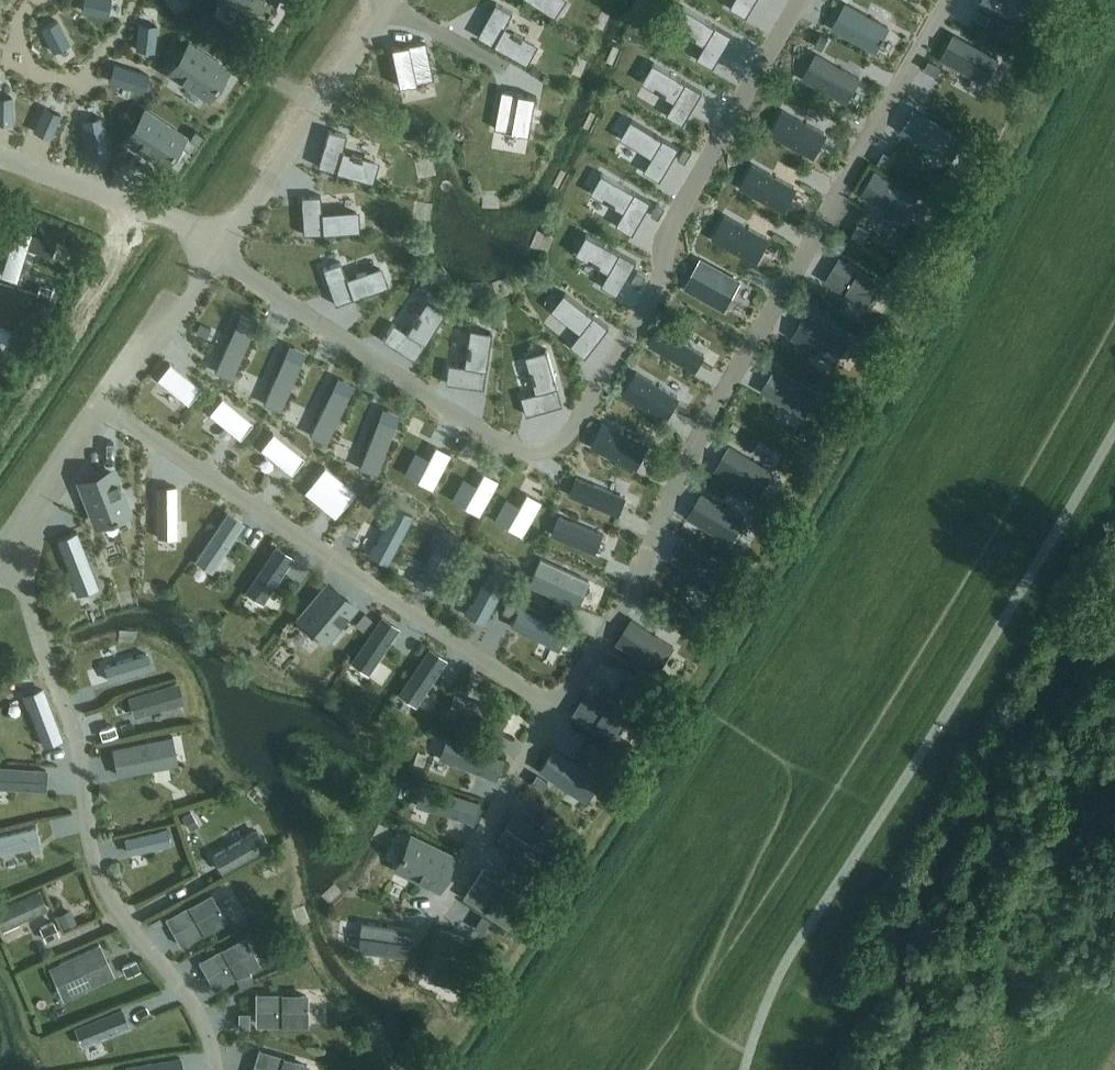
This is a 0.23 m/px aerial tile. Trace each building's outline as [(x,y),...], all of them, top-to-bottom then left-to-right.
[(107,14),(110,0),(84,0),(82,10),(107,14)] [(257,23),(265,10),(267,11),(270,7),(268,6),(272,0),(223,0),(257,23)] [(556,15),(566,0),(533,0),(556,15)] [(584,28),(601,38),(608,26),(613,29),(623,13),(600,0),(599,0),(584,28)] [(755,0),(734,0),(731,6),(747,15),(755,0)] [(999,10),(1012,17),(1013,17),(1014,16),(1018,7),(1022,0),(980,0),(999,10)] [(497,3),(479,35),(528,63),(539,44),(505,26),(513,12),(497,3)] [(845,3),(832,28),(876,51),(889,27),(845,3)] [(762,20),(781,28),(787,13),(769,5),(762,20)] [(714,66),(732,34),(683,7),(673,24),(706,43),(698,57),(714,66)] [(43,28),(54,51),(70,43),(59,20),(43,28)] [(140,24),(138,50),(155,51),(157,26),(140,24)] [(954,34),(941,58),(985,81),(998,57),(954,34)] [(246,42),(226,49),(232,67),(252,61),(246,42)] [(191,45),(173,71),(208,94),(225,68),(191,45)] [(816,53),(803,78),(846,102),(860,77),(816,53)] [(418,55),(391,87),(416,107),(442,75),(418,55)] [(683,122),(701,91),(653,63),(643,81),(675,99),(667,113),(683,122)] [(109,80),(144,91),(149,74),(114,64),(109,80)] [(504,91),(497,127),(528,132),(535,96),(504,91)] [(11,123),(11,97),(0,97),(0,122),(11,123)] [(44,107),(34,130),(49,137),(60,114),(44,107)] [(914,107),(901,132),(918,141),(944,156),(958,132),(931,117),(914,107)] [(783,109),(770,132),(814,157),(826,134),(783,109)] [(145,113),(128,139),(137,145),(136,146),(145,152),(146,151),(164,163),(170,154),(172,155),(174,150),(173,149),(181,137),(145,113)] [(83,121),(90,157),(107,154),(100,118),(83,121)] [(660,179),(679,147),(631,119),(621,136),(653,155),(645,169),(660,179)] [(329,130),(319,165),(373,181),(379,161),(342,150),(346,135),(329,130)] [(753,163),(740,186),(784,211),(797,187),(753,163)] [(875,170),(862,194),(904,218),(909,209),(911,210),(912,210),(914,205),(913,205),(912,204),(918,195),(875,170)] [(632,232),(650,200),(602,173),(592,191),(625,209),(617,223),(632,232)] [(302,197),(304,233),(361,230),(359,209),(321,211),(320,196),(302,197)] [(407,216),(419,222),(426,209),(414,203),(407,216)] [(726,214),(713,237),(756,261),(769,238),(726,214)] [(15,277),(27,223),(10,220),(0,266),(0,274),(15,277)] [(618,293),(636,261),(587,234),(577,252),(610,271),(603,284),(618,293)] [(841,256),(827,280),(870,306),(884,282),(841,256)] [(701,258),(685,287),(725,309),(740,280),(701,258)] [(323,269),(335,303),(388,285),(382,265),(345,278),(340,263),(323,269)] [(586,355),(609,326),(565,291),(552,307),(582,331),(572,343),(586,355)] [(384,339),(414,359),(445,311),(428,300),(407,332),(394,324),(384,339)] [(806,313),(792,337),(835,362),(849,339),(806,313)] [(236,322),(215,371),(232,378),(253,330),(236,322)] [(659,328),(650,344),(695,371),(705,355),(659,328)] [(446,382),(482,388),(491,332),(470,329),(464,367),(449,364),(446,382)] [(528,414),(563,403),(547,349),(527,355),(537,392),(523,396),(528,414)] [(285,355),(264,403),(281,411),(302,362),(285,355)] [(170,362),(158,378),(188,403),(201,387),(170,362)] [(776,366),(762,390),(805,415),(819,391),(776,366)] [(637,372),(623,394),(666,420),(680,398),(637,372)] [(333,386),(310,434),(326,442),(350,395),(333,386)] [(222,397),(210,412),(240,437),(253,422),(222,397)] [(379,417),(359,467),(376,474),(396,425),(379,417)] [(603,423),(592,446),(637,468),(648,444),(603,423)] [(274,432),(261,448),(292,473),(304,457),(274,432)] [(730,445),(716,469),(759,494),(773,470),(730,445)] [(436,446),(418,481),(432,488),(450,454),(436,446)] [(325,466),(313,482),(343,506),(356,491),(325,466)] [(111,471),(82,483),(97,522),(126,510),(111,471)] [(484,472),(465,507),(479,514),(498,480),(484,472)] [(577,477),(570,494),(619,515),(626,497),(577,477)] [(177,536),(176,486),(158,487),(158,536),(177,536)] [(527,493),(508,528),(522,535),(541,501),(527,493)] [(702,493),(688,516),(731,542),(745,518),(702,493)] [(374,542),(368,553),(370,554),(388,564),(413,516),(395,506),(376,543),(374,542)] [(228,511),(195,559),(212,570),(244,522),(228,511)] [(559,516),(552,533),(596,551),(603,534),(559,516)] [(420,570),(414,581),(416,582),(434,592),(461,539),(443,530),(422,571),(420,570)] [(76,531),(57,539),(75,582),(73,583),(78,595),(79,594),(99,586),(76,531)] [(506,564),(524,554),(513,534),(496,544),(506,564)] [(682,540),(672,556),(718,585),(729,569),(682,540)] [(276,545),(245,591),(263,603),(293,557),(276,545)] [(542,559),(531,583),(578,606),(590,582),(542,559)] [(470,601),(464,612),(466,613),(484,623),(512,571),(494,561),(472,602),(470,601)] [(328,586),(301,617),(326,638),(353,606),(328,586)] [(520,608),(512,625),(550,642),(549,644),(560,649),(560,647),(568,630),(520,608)] [(382,616),(351,661),(369,673),(399,628),(382,616)] [(632,618),(617,641),(659,669),(675,646),(632,618)] [(62,642),(63,663),(78,662),(79,671),(97,670),(96,640),(62,642)] [(429,647),(398,693),(416,705),(446,659),(429,647)] [(148,653),(105,666),(110,680),(152,667),(148,653)] [(178,681),(128,696),(134,716),(164,707),(164,708),(184,702),(184,700),(178,681)] [(41,689),(22,697),(41,747),(60,740),(41,689)] [(588,689),(572,714),(616,742),(632,718),(588,689)] [(455,694),(448,713),(499,732),(506,715),(507,712),(496,708),(496,709),(455,694)] [(114,726),(101,730),(103,738),(116,734),(114,726)] [(172,736),(113,748),(118,775),(177,763),(172,736)] [(439,757),(439,758),(451,763),(451,761),(496,778),(503,759),(447,737),(439,757)] [(554,748),(540,770),(588,799),(602,777),(554,748)] [(43,791),(44,771),(0,769),(0,789),(43,791)] [(416,803),(415,805),(427,809),(428,808),(473,822),(480,802),(422,783),(416,803)] [(191,812),(184,816),(190,828),(198,824),(191,812)] [(514,813),(498,838),(542,865),(557,840),(514,813)] [(168,825),(122,834),(126,851),(172,842),(168,825)] [(37,830),(36,826),(34,827),(32,826),(21,828),(20,830),(0,835),(0,853),(40,844),(40,840),(40,837),(39,833),(37,830)] [(252,832),(242,838),(241,840),(214,855),(222,871),(265,847),(263,844),(263,840),(261,837),(258,834),(256,831),(254,833),(252,832)] [(440,886),(454,857),(416,839),(402,867),(440,886)] [(481,870),(464,897),(507,925),(525,898),(481,870)] [(0,910),(0,928),(46,907),(39,892),(0,910)] [(211,892),(166,917),(182,945),(227,920),(211,892)] [(53,922),(45,926),(50,938),(58,934),(53,922)] [(361,922),(357,950),(408,957),(412,929),(361,922)] [(441,928),(427,977),(455,985),(468,935),(441,928)] [(244,936),(199,960),(215,988),(260,963),(244,936)] [(64,975),(66,980),(66,982),(70,992),(73,993),(83,989),(84,987),(113,974),(99,944),(59,963),(60,965),(60,969),(61,972),(64,975)] [(296,956),(294,944),(263,952),(266,963),(296,956)] [(123,966),(127,975),(139,969),(136,961),(123,966)] [(256,993),(256,1024),(308,1024),(308,993),(256,993)] [(122,1007),(75,1026),(83,1046),(130,1027),(122,1007)] [(332,1047),(333,1029),(303,1028),(303,1046),(332,1047)] [(253,1069),(307,1069),(309,1063),(259,1049),(253,1069)] [(126,1065),(127,1069),(183,1069),(181,1056),(126,1065)]
